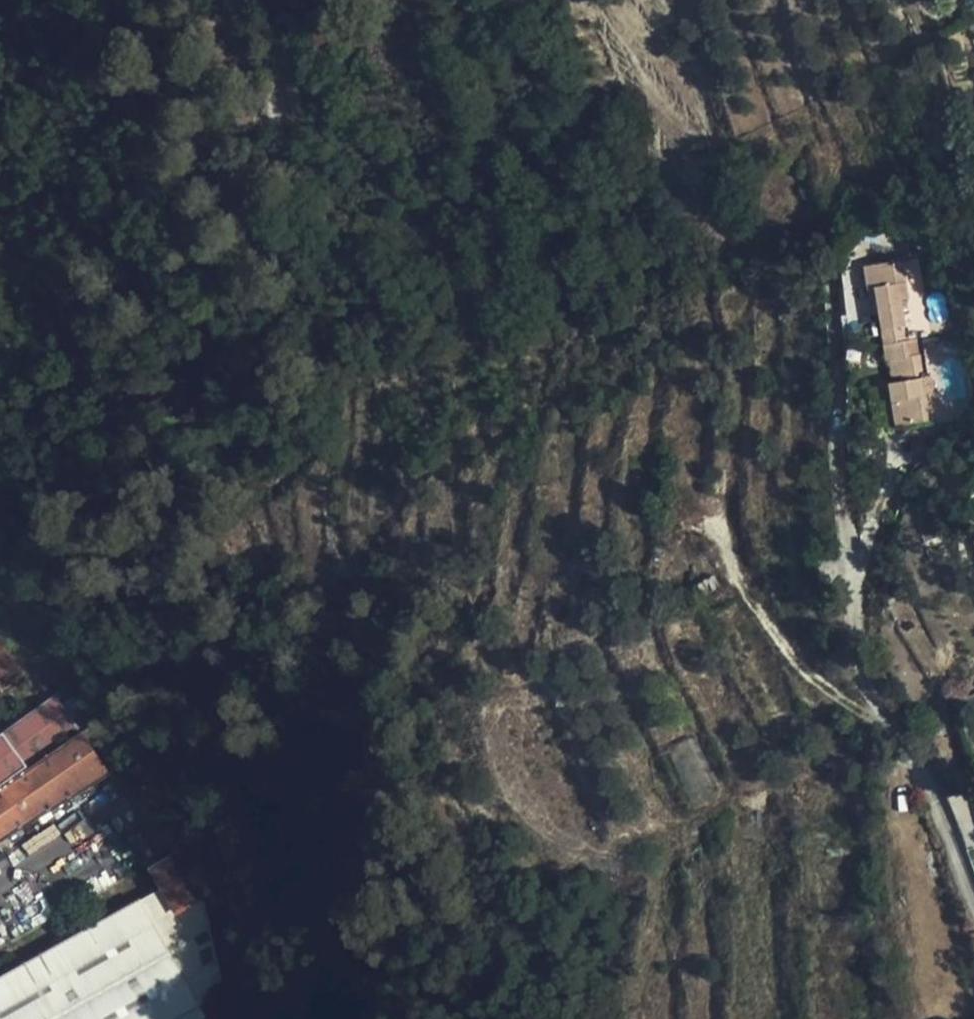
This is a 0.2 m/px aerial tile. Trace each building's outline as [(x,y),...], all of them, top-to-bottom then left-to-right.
[(885,314),(889,338),(915,334),(911,309),(918,308),(911,270),(871,279),(878,314),(885,314)] [(915,334),(889,338),(886,339),(892,368),(896,368),(899,386),(906,385),(907,391),(896,394),(903,431),(943,423),(929,346),(918,348),(915,334)] [(0,731),(0,784),(76,732),(51,694),(0,731)] [(76,732),(0,784),(0,840),(10,834),(106,775),(76,732)] [(158,855),(150,860),(177,910),(210,890),(186,846),(161,860),(158,855)] [(60,897),(45,872),(21,886),(36,911),(60,897)] [(130,904),(0,980),(0,1018),(168,1018),(190,1006),(130,904)]
